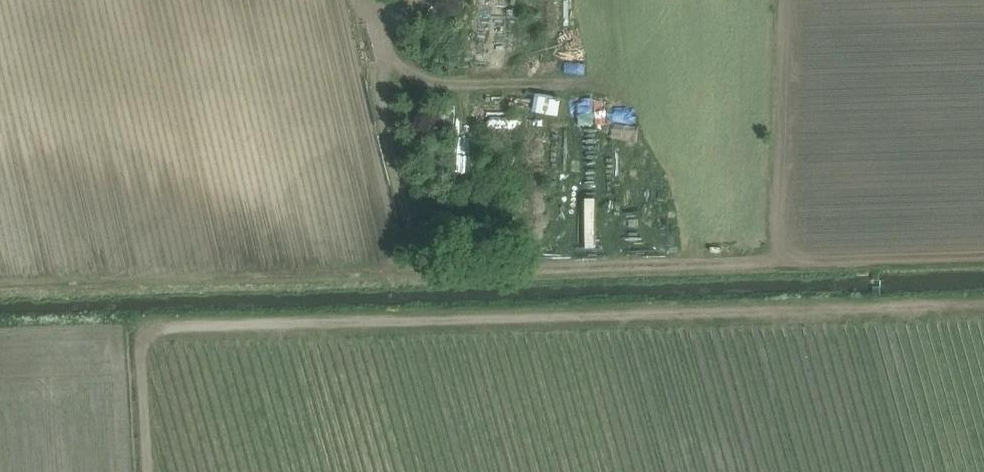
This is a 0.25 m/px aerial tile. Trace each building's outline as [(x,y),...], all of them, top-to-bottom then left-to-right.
[(596,246),(597,197),(588,197),(586,245),(596,246)]
